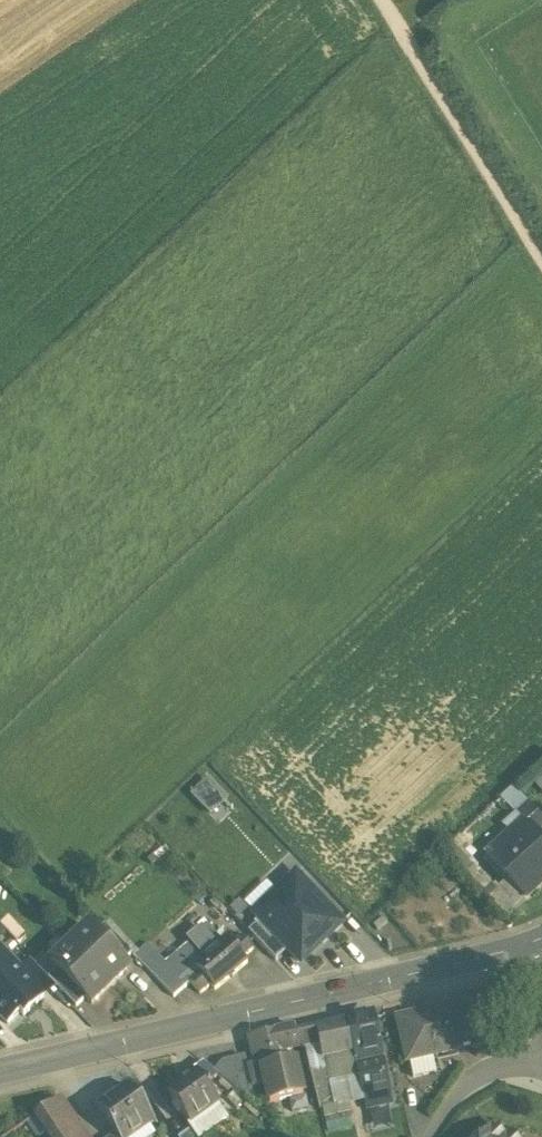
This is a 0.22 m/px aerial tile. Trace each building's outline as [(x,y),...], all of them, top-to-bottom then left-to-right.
[(208,777),(192,795),(220,820),(236,803),(208,777)] [(528,806),(512,789),(501,799),(517,817),(528,806)] [(528,806),(517,817),(527,827),(528,826),(536,835),(541,829),(541,821),(528,806)] [(489,862),(525,900),(541,885),(541,841),(536,835),(528,826),(527,827),(489,862)] [(323,943),(343,924),(296,874),(275,894),(278,897),(255,917),(260,923),(287,952),(298,963),(321,942),(323,943)] [(287,952),(260,923),(249,933),(276,962),(287,952)] [(131,955),(104,926),(94,935),(122,964),(131,955)] [(94,935),(88,928),(69,946),(109,988),(127,970),(94,935)] [(217,950),(200,929),(187,940),(193,947),(205,960),(217,950)] [(217,950),(205,960),(193,947),(167,968),(184,989),(190,984),(200,995),(210,987),(214,991),(247,964),(243,959),(253,951),(242,938),(232,946),(227,941),(217,950)] [(109,988),(69,946),(51,964),(57,971),(85,999),(91,1005),(109,988)] [(147,946),(134,957),(148,972),(161,961),(147,946)] [(0,956),(0,1017),(7,1025),(19,1013),(23,1017),(42,1000),(18,975),(0,956)] [(161,961),(148,972),(173,999),(184,989),(167,968),(161,961)] [(54,988),(30,963),(18,975),(42,1000),(54,988)] [(85,999),(57,971),(48,980),(75,1009),(85,999)] [(448,1009),(398,1021),(407,1061),(431,1055),(458,1049),(452,1025),(448,1009)] [(371,1018),(346,1023),(353,1054),(355,1062),(379,1057),(371,1018)] [(470,1046),(464,1022),(452,1025),(458,1049),(470,1046)] [(346,1023),(315,1030),(321,1061),(322,1061),(353,1054),(346,1023)] [(294,1029),(248,1039),(256,1073),(262,1071),(281,1067),(277,1051),(298,1045),(294,1029)] [(315,1030),(300,1034),(311,1074),(325,1071),(322,1061),(321,1061),(315,1030)] [(431,1055),(409,1060),(413,1078),(435,1073),(431,1055)] [(355,1062),(354,1062),(365,1107),(388,1101),(379,1057),(355,1062)] [(245,1059),(223,1065),(215,1074),(219,1078),(243,1100),(252,1090),(248,1075),(249,1075),(245,1059)] [(281,1067),(262,1071),(265,1086),(270,1104),(302,1096),(294,1063),(281,1067)] [(215,1074),(203,1064),(193,1072),(196,1075),(197,1074),(206,1086),(219,1078),(215,1074)] [(249,1075),(248,1075),(252,1090),(265,1086),(262,1071),(256,1073),(249,1075)] [(325,1071),(311,1074),(315,1093),(330,1089),(325,1071)] [(206,1086),(197,1074),(196,1075),(167,1095),(189,1126),(217,1106),(219,1105),(206,1086)] [(96,1109),(115,1135),(117,1136),(131,1136),(152,1121),(127,1087),(96,1109)] [(58,1101),(33,1118),(46,1136),(83,1136),(58,1101)] [(189,1126),(190,1130),(194,1136),(198,1136),(226,1117),(217,1106),(189,1126)]
